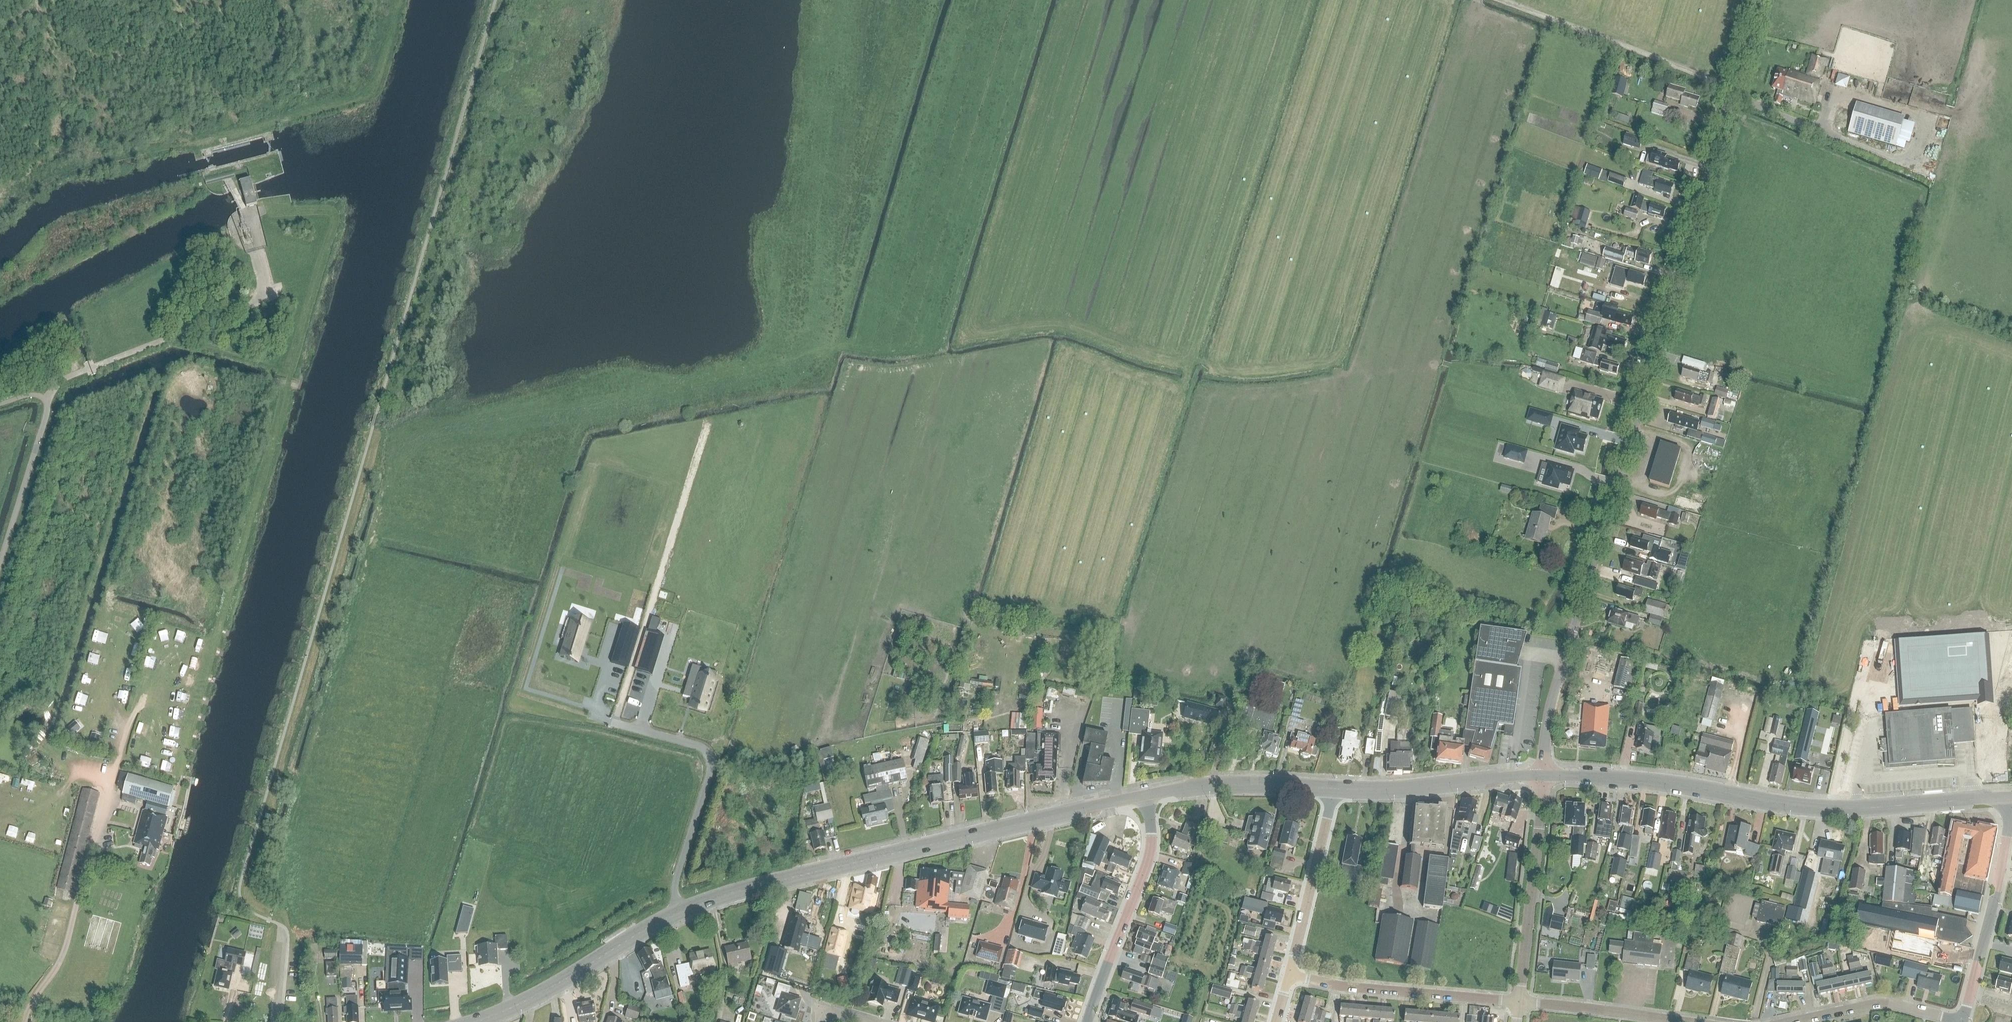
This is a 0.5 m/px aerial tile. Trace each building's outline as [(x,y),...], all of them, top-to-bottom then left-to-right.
[(1818,86),(1826,60),(1812,55),(1806,75),(1789,70),(1788,73),(1778,70),(1772,88),(1783,92),(1782,94),(1814,104),(1820,87),(1818,86)] [(1834,85),(1846,88),(1848,76),(1836,73),(1834,85)] [(1609,95),(1623,98),(1627,81),(1614,78),(1609,95)] [(1688,106),(1696,108),(1699,97),(1684,93),(1685,89),(1670,85),(1666,97),(1681,102),(1680,105),(1688,108),(1688,106)] [(1653,108),(1666,112),(1668,105),(1655,101),(1653,108)] [(1848,133),(1896,147),(1905,117),(1856,104),(1848,133)] [(1627,124),(1629,118),(1617,113),(1614,119),(1627,124)] [(1624,144),(1639,149),(1643,140),(1627,134),(1624,144)] [(1669,170),(1670,169),(1677,172),(1680,163),(1672,161),(1672,160),(1666,158),(1666,155),(1654,151),(1652,156),(1648,155),(1646,163),(1669,170)] [(1623,185),(1624,179),(1606,175),(1604,181),(1623,185)] [(1662,192),(1670,195),(1673,184),(1658,179),(1651,177),(1648,187),(1655,189),(1654,192),(1661,194),(1662,192)] [(240,182),(247,207),(257,205),(250,180),(240,182)] [(1630,208),(1639,211),(1643,212),(1648,213),(1648,214),(1655,216),(1655,215),(1663,218),(1666,209),(1651,204),(1651,205),(1646,203),(1643,202),(1644,199),(1634,196),(1630,208)] [(1575,222),(1586,225),(1590,212),(1579,208),(1575,222)] [(1624,217),(1635,220),(1638,212),(1626,209),(1624,217)] [(1565,247),(1584,252),(1587,238),(1579,236),(1579,238),(1573,236),(1572,240),(1568,239),(1565,247)] [(1624,248),(1622,254),(1625,254),(1625,256),(1635,259),(1635,261),(1636,261),(1636,262),(1639,263),(1640,262),(1649,265),(1652,255),(1638,250),(1638,251),(1627,248),(1627,249),(1624,248)] [(1603,257),(1620,262),(1622,254),(1605,249),(1603,257)] [(1597,258),(1583,252),(1580,263),(1593,268),(1597,258)] [(1596,269),(1602,271),(1605,259),(1599,257),(1596,269)] [(1623,289),(1626,280),(1627,280),(1627,281),(1635,284),(1635,283),(1643,286),(1646,277),(1638,274),(1615,267),(1610,285),(1623,289)] [(1623,324),(1631,326),(1633,317),(1626,315),(1626,314),(1607,308),(1604,316),(1611,318),(1615,319),(1614,322),(1623,325),(1623,324)] [(1579,314),(1578,320),(1599,326),(1603,315),(1588,311),(1587,317),(1579,314)] [(1541,326),(1547,328),(1551,317),(1544,315),(1541,326)] [(1588,349),(1601,353),(1603,345),(1615,349),(1616,348),(1623,351),(1626,341),(1618,339),(1619,338),(1611,336),(1611,334),(1594,328),(1588,349)] [(1580,361),(1593,365),(1601,367),(1600,371),(1608,373),(1608,372),(1616,375),(1619,366),(1603,361),(1595,359),(1597,353),(1583,349),(1580,361)] [(1545,368),(1556,371),(1558,365),(1547,362),(1545,368)] [(1711,383),(1713,376),(1714,374),(1708,372),(1707,374),(1700,372),(1684,367),(1682,377),(1697,381),(1705,384),(1705,382),(1711,383)] [(1538,387),(1561,394),(1566,379),(1542,372),(1538,387)] [(1714,395),(1726,399),(1728,391),(1716,387),(1714,395)] [(1699,405),(1704,407),(1707,397),(1701,395),(1700,398),(1693,395),(1677,390),(1675,400),(1690,404),(1695,406),(1695,405),(1698,406),(1699,405)] [(1576,391),(1570,414),(1590,420),(1591,418),(1599,420),(1604,401),(1596,398),(1597,396),(1592,395),(1592,396),(1587,394),(1576,391)] [(1707,417),(1717,420),(1717,419),(1720,419),(1721,415),(1719,414),(1722,402),(1712,399),(1707,417)] [(1553,416),(1530,410),(1526,422),(1550,429),(1553,416)] [(1668,423),(1675,425),(1675,427),(1676,429),(1681,431),(1683,430),(1684,427),(1691,429),(1692,428),(1697,429),(1699,422),(1686,418),(1671,413),(1668,423)] [(1700,426),(1713,430),(1715,422),(1703,418),(1700,426)] [(1560,434),(1562,435),(1560,441),(1558,441),(1556,449),(1573,454),(1574,450),(1583,452),(1587,437),(1572,433),(1573,429),(1562,426),(1560,434)] [(1703,435),(1701,442),(1714,446),(1716,439),(1703,435)] [(1669,488),(1674,473),(1681,449),(1661,444),(1650,482),(1669,488)] [(1508,446),(1504,458),(1524,463),(1527,452),(1508,446)] [(1541,469),(1547,471),(1543,485),(1557,488),(1559,482),(1569,485),(1573,471),(1549,465),(1542,464),(1541,469)] [(1512,496),(1514,488),(1502,484),(1499,492),(1512,496)] [(1555,520),(1558,509),(1541,504),(1538,514),(1532,513),(1525,537),(1541,542),(1544,532),(1547,533),(1551,519),(1555,520)] [(1669,523),(1676,526),(1679,516),(1659,510),(1659,509),(1650,506),(1650,507),(1643,505),(1640,514),(1647,516),(1647,517),(1656,520),(1656,517),(1669,521),(1669,523)] [(1680,521),(1687,523),(1689,515),(1683,513),(1680,521)] [(1660,549),(1659,549),(1661,541),(1644,536),(1642,540),(1633,538),(1630,547),(1647,551),(1651,553),(1649,559),(1657,561),(1657,560),(1668,564),(1671,553),(1660,550),(1660,549)] [(1640,575),(1641,575),(1644,576),(1656,580),(1661,566),(1648,562),(1647,566),(1644,565),(1644,564),(1642,564),(1642,563),(1637,561),(1637,562),(1627,559),(1623,570),(1640,575)] [(1678,567),(1685,569),(1687,562),(1680,560),(1678,567)] [(1634,584),(1655,591),(1657,584),(1636,578),(1634,584)] [(1641,598),(1643,590),(1635,588),(1634,590),(1619,586),(1616,595),(1626,598),(1626,599),(1632,601),(1633,596),(1641,598)] [(1644,612),(1668,619),(1672,607),(1648,600),(1644,612)] [(1637,626),(1640,617),(1628,614),(1623,612),(1622,613),(1612,610),(1608,623),(1624,627),(1625,622),(1637,626)] [(1649,623),(1660,626),(1662,619),(1651,616),(1649,623)] [(567,617),(560,638),(566,640),(561,658),(577,662),(586,632),(589,624),(572,619),(567,617)] [(625,624),(613,663),(628,668),(640,629),(625,624)] [(1526,635),(1479,628),(1465,732),(1475,733),(1467,757),(1489,764),(1492,752),(1490,752),(1498,725),(1512,727),(1521,668),(1516,668),(1526,635)] [(662,634),(646,629),(641,644),(657,649),(662,634)] [(1987,634),(1894,642),(1899,703),(1977,697),(1978,702),(1985,701),(1993,701),(1987,634)] [(1618,658),(1611,687),(1632,692),(1638,663),(1618,658)] [(685,689),(682,696),(692,699),(690,706),(697,708),(696,708),(699,709),(699,708),(705,710),(714,682),(717,674),(717,672),(716,672),(709,670),(708,670),(701,668),(700,667),(693,665),(692,665),(692,666),(689,673),(689,674),(687,681),(687,682),(685,689)] [(1248,696),(1256,698),(1262,680),(1254,678),(1248,696)] [(968,679),(967,684),(992,687),(993,682),(968,679)] [(1701,718),(1714,721),(1723,686),(1710,683),(1701,718)] [(1383,716),(1399,719),(1402,703),(1404,703),(1406,696),(1389,692),(1383,716)] [(1216,706),(1222,708),(1225,699),(1218,697),(1216,706)] [(1030,729),(1041,730),(1042,710),(1038,709),(1038,700),(1031,700),(1030,729)] [(1294,700),(1289,718),(1286,729),(1292,731),(1290,738),(1293,739),(1290,748),(1301,751),(1300,753),(1301,753),(1302,756),(1307,758),(1309,756),(1310,756),(1310,755),(1314,756),(1315,755),(1317,750),(1316,749),(1312,748),(1314,740),(1305,738),(1306,737),(1301,735),(1304,722),(1295,720),(1300,702),(1294,700)] [(1186,703),(1183,717),(1197,721),(1214,725),(1218,712),(1193,705),(1186,703)] [(1634,714),(1641,716),(1643,704),(1636,703),(1634,714)] [(1244,704),(1240,720),(1241,716),(1251,720),(1248,729),(1264,734),(1259,748),(1260,749),(1259,752),(1263,753),(1264,753),(1266,756),(1269,757),(1271,756),(1272,756),(1273,755),(1277,757),(1279,749),(1275,748),(1278,738),(1270,736),(1273,725),(1277,713),(1275,710),(1270,708),(1269,712),(1244,704)] [(1596,747),(1605,748),(1609,705),(1591,704),(1591,705),(1584,704),(1580,746),(1589,747),(1596,747)] [(1794,773),(1792,781),(1801,783),(1801,782),(1810,785),(1814,770),(1809,769),(1810,764),(1806,763),(1819,710),(1811,708),(1810,712),(1807,711),(1795,760),(1802,762),(1801,767),(1796,765),(1795,770),(1794,770),(1793,773),(1794,773)] [(1160,761),(1160,755),(1159,754),(1161,734),(1147,732),(1149,711),(1131,709),(1128,734),(1141,736),(1138,761),(1158,764),(1158,760),(1160,761)] [(1029,722),(1029,713),(1014,713),(1014,722),(1029,722)] [(1453,733),(1439,731),(1441,716),(1433,714),(1430,737),(1432,737),(1430,750),(1437,751),(1436,754),(1434,755),(1433,759),(1435,760),(1435,761),(1460,765),(1463,742),(1455,740),(1455,744),(1451,743),(1453,733)] [(1365,727),(1371,728),(1373,718),(1367,717),(1365,727)] [(1780,718),(1774,717),(1773,720),(1767,718),(1764,732),(1776,735),(1780,718)] [(66,729),(71,736),(80,728),(75,721),(66,729)] [(1644,751),(1652,752),(1653,746),(1658,747),(1660,738),(1652,737),(1653,734),(1645,733),(1647,726),(1639,724),(1637,736),(1639,737),(1637,750),(1639,750),(1640,752),(1643,752),(1644,751)] [(1086,766),(1082,784),(1082,785),(1109,784),(1113,762),(1102,759),(1104,748),(1107,734),(1088,730),(1085,730),(1082,743),(1082,744),(1090,745),(1085,766),(1086,766)] [(1357,750),(1358,743),(1355,743),(1356,736),(1357,732),(1350,731),(1350,734),(1343,733),(1341,742),(1340,742),(1339,748),(1340,749),(1339,758),(1338,758),(1338,759),(1339,759),(1341,762),(1345,763),(1348,761),(1352,761),(1352,760),(1354,750),(1357,750)] [(973,733),(974,745),(988,743),(987,732),(973,733)] [(89,745),(96,747),(100,735),(92,733),(89,745)] [(1059,750),(1059,735),(1026,734),(1025,760),(1033,760),(1033,767),(1031,767),(1031,775),(1033,775),(1032,784),(1033,784),(1034,785),(1039,785),(1040,784),(1041,784),(1041,781),(1053,782),(1055,780),(1055,767),(1056,767),(1056,750),(1059,750)] [(1703,734),(1695,764),(1706,767),(1705,769),(1725,774),(1735,742),(1703,734)] [(956,757),(961,759),(966,738),(961,737),(956,757)] [(915,760),(912,768),(920,770),(929,741),(918,738),(912,759),(915,760)] [(1775,740),(1773,745),(1771,754),(1780,756),(1778,766),(1773,765),(1769,783),(1781,786),(1785,767),(1787,758),(1789,748),(1791,743),(1775,740)] [(1367,741),(1364,755),(1371,756),(1373,742),(1367,741)] [(1386,772),(1411,772),(1411,754),(1411,746),(1409,746),(1409,748),(1399,748),(1399,742),(1390,742),(1390,756),(1386,755),(1386,772)] [(833,747),(818,751),(820,761),(835,757),(833,747)] [(1001,760),(993,761),(992,756),(985,756),(986,762),(987,774),(984,775),(986,795),(997,794),(995,774),(1002,773),(1001,760)] [(1018,772),(1025,772),(1025,757),(1014,757),(1014,764),(1008,764),(1008,771),(1006,771),(1006,783),(1007,783),(1007,790),(1018,790),(1018,780),(1019,779),(1019,775),(1018,774),(1018,772)] [(866,789),(875,787),(876,793),(862,796),(864,805),(869,804),(870,808),(860,811),(862,820),(864,819),(866,827),(880,824),(880,822),(886,820),(885,814),(892,811),(889,800),(886,785),(907,780),(902,760),(862,769),(866,789)] [(126,774),(121,794),(169,806),(174,787),(126,774)] [(944,793),(945,791),(945,787),(943,786),(942,778),(928,779),(929,788),(930,805),(932,805),(934,806),(937,806),(938,804),(939,804),(939,803),(943,802),(942,793),(944,793)] [(958,786),(960,800),(977,798),(975,784),(974,784),(974,778),(962,779),(963,786),(958,786)] [(56,888),(73,893),(99,794),(83,789),(56,888)] [(1500,817),(1514,822),(1520,801),(1519,799),(1513,797),(1511,798),(1510,798),(1510,799),(1496,795),(1493,806),(1494,807),(1492,812),(1501,814),(1500,817)] [(1461,833),(1464,822),(1470,823),(1471,822),(1476,824),(1478,816),(1472,815),(1475,804),(1474,801),(1469,800),(1468,801),(1462,800),(1454,831),(1452,831),(1450,850),(1458,852),(1462,834),(1461,833)] [(1600,805),(1596,828),(1599,828),(1598,835),(1610,837),(1613,815),(1611,814),(1612,807),(1608,806),(1607,804),(1604,803),(1602,805),(1600,805)] [(810,835),(814,850),(825,848),(823,839),(825,839),(823,832),(820,832),(818,822),(832,818),(829,804),(814,807),(816,819),(813,819),(814,823),(806,825),(809,835),(810,835)] [(1565,827),(1575,828),(1574,837),(1571,837),(1570,855),(1582,856),(1583,845),(1586,845),(1586,839),(1583,838),(1584,829),(1585,820),(1583,819),(1584,807),(1574,806),(1574,804),(1569,804),(1569,806),(1567,805),(1565,827)] [(1409,845),(1443,848),(1447,808),(1427,806),(1427,807),(1413,806),(1409,845)] [(1623,809),(1621,808),(1618,825),(1624,826),(1621,835),(1619,835),(1616,849),(1629,852),(1633,828),(1631,828),(1634,810),(1630,809),(1629,807),(1625,806),(1623,809)] [(143,847),(141,856),(139,864),(150,867),(152,858),(154,858),(156,850),(158,851),(167,816),(141,809),(132,844),(143,847)] [(1645,835),(1651,836),(1654,812),(1651,812),(1651,810),(1646,809),(1646,811),(1644,811),(1642,823),(1641,823),(1640,828),(1646,829),(1645,835)] [(1673,841),(1677,815),(1675,815),(1675,813),(1671,813),(1669,814),(1662,813),(1660,829),(1661,829),(1660,839),(1673,841)] [(1244,832),(1242,839),(1249,840),(1247,846),(1247,847),(1248,849),(1251,850),(1253,849),(1253,847),(1265,850),(1273,820),(1255,815),(1255,817),(1248,817),(1244,832)] [(1686,836),(1684,854),(1692,855),(1695,837),(1701,838),(1702,837),(1704,837),(1707,835),(1707,831),(1705,829),(1703,829),(1704,819),(1690,817),(1688,828),(1687,828),(1686,835),(1686,836)] [(1193,851),(1198,853),(1204,829),(1186,822),(1180,836),(1176,835),(1171,847),(1173,848),(1173,850),(1177,851),(1178,850),(1187,853),(1190,845),(1194,847),(1193,851)] [(1295,839),(1298,826),(1285,822),(1279,844),(1281,844),(1279,850),(1274,849),(1272,856),(1284,859),(1285,852),(1284,851),(1285,846),(1294,848),(1296,840),(1295,839)] [(1953,825),(1938,896),(1951,899),(1953,889),(1955,889),(1955,891),(1958,891),(1980,896),(1983,881),(1985,881),(1995,831),(1974,826),(1974,829),(1953,825)] [(1748,844),(1751,828),(1741,826),(1740,830),(1730,827),(1724,851),(1736,854),(1737,850),(1745,852),(1744,857),(1756,860),(1759,846),(1748,844)] [(1933,829),(1930,846),(1935,847),(1934,856),(1939,857),(1943,858),(1947,838),(1943,838),(1944,831),(1942,830),(1941,828),(1937,828),(1935,830),(1933,829)] [(1792,853),(1795,836),(1776,831),(1771,850),(1779,852),(1778,857),(1773,855),(1769,873),(1780,875),(1785,851),(1792,853)] [(1898,834),(1895,858),(1901,859),(1902,851),(1911,851),(1911,855),(1918,857),(1921,858),(1922,845),(1923,845),(1925,832),(1913,831),(1913,835),(1909,834),(1908,833),(1906,833),(1904,834),(1898,834)] [(1504,846),(1517,850),(1521,839),(1508,834),(1504,846)] [(1882,841),(1882,835),(1871,835),(1871,837),(1869,837),(1869,849),(1871,849),(1871,857),(1868,857),(1869,864),(1874,865),(1884,865),(1884,854),(1883,854),(1883,841),(1882,841)] [(1088,847),(1085,856),(1088,857),(1086,862),(1099,867),(1100,863),(1108,866),(1106,871),(1112,874),(1115,866),(1127,870),(1131,859),(1120,855),(1120,854),(1115,852),(1115,853),(1114,852),(1112,856),(1105,853),(1109,841),(1096,836),(1091,848),(1088,847)] [(1347,837),(1341,865),(1343,865),(1340,879),(1360,883),(1363,868),(1356,866),(1361,840),(1357,839),(1357,838),(1352,838),(1347,837)] [(1481,839),(1474,837),(1471,850),(1478,852),(1481,839)] [(1843,848),(1828,845),(1829,842),(1820,841),(1817,857),(1841,862),(1843,848)] [(1585,858),(1595,860),(1598,845),(1588,843),(1585,858)] [(1379,884),(1387,885),(1388,879),(1392,880),(1398,846),(1385,844),(1379,884)] [(1631,847),(1630,854),(1637,855),(1638,848),(1631,847)] [(1671,862),(1679,863),(1681,851),(1673,850),(1671,862)] [(1510,853),(1507,878),(1516,879),(1519,854),(1510,853)] [(1650,854),(1647,869),(1655,871),(1658,855),(1650,854)] [(1399,887),(1416,889),(1420,857),(1403,855),(1399,887)] [(1448,860),(1447,872),(1450,873),(1451,873),(1452,863),(1455,864),(1456,856),(1450,855),(1449,860),(1448,860)] [(1423,906),(1442,909),(1447,872),(1448,860),(1429,857),(1423,906)] [(1610,876),(1623,879),(1627,861),(1614,858),(1610,876)] [(1931,867),(1940,868),(1942,860),(1933,858),(1931,867)] [(1187,863),(1183,875),(1189,877),(1192,878),(1196,867),(1187,863)] [(1471,884),(1476,886),(1482,867),(1477,865),(1471,884)] [(1694,872),(1704,873),(1704,866),(1695,865),(1694,872)] [(988,872),(968,866),(959,895),(979,901),(988,872)] [(1164,867),(1157,885),(1168,889),(1173,890),(1174,887),(1177,888),(1178,884),(1179,885),(1181,880),(1177,879),(1179,872),(1174,870),(1164,867)] [(1194,881),(1202,883),(1205,869),(1197,867),(1194,881)] [(1800,877),(1795,876),(1797,869),(1788,867),(1785,880),(1794,882),(1794,881),(1798,882),(1800,877)] [(1885,868),(1882,902),(1914,905),(1915,893),(1917,873),(1904,870),(1885,868)] [(1035,875),(1031,888),(1041,891),(1040,894),(1049,896),(1049,894),(1056,896),(1055,898),(1056,898),(1058,891),(1066,894),(1070,883),(1061,880),(1063,874),(1062,873),(1062,875),(1048,871),(1048,869),(1047,869),(1045,878),(1035,875)] [(1849,890),(1861,891),(1862,885),(1863,885),(1866,871),(1852,869),(1851,883),(1849,882),(1849,890)] [(948,912),(947,918),(947,919),(967,921),(968,906),(946,904),(949,873),(920,870),(920,882),(918,882),(918,883),(915,883),(915,882),(906,881),(905,890),(917,891),(916,908),(924,908),(924,910),(948,912)] [(1672,879),(1685,882),(1687,873),(1673,870),(1672,879)] [(1795,907),(1805,909),(1814,874),(1804,872),(1795,907)] [(1097,873),(1091,887),(1100,891),(1101,889),(1110,893),(1116,896),(1120,885),(1105,879),(1106,877),(1097,873)] [(847,908),(872,914),(876,895),(873,895),(877,879),(867,877),(865,887),(852,884),(847,908)] [(995,905),(1013,909),(1017,893),(1015,893),(1018,881),(1004,878),(1001,889),(999,888),(995,905)] [(1268,879),(1264,894),(1262,893),(1261,899),(1271,901),(1273,896),(1272,895),(1273,890),(1287,894),(1290,883),(1275,879),(1274,881),(1268,879)] [(1918,884),(1917,891),(1927,892),(1928,885),(1918,884)] [(1082,885),(1079,893),(1097,900),(1100,893),(1090,889),(1082,885)] [(1368,907),(1377,908),(1380,890),(1372,889),(1368,907)] [(1956,900),(1954,909),(1978,914),(1981,896),(1980,896),(1958,891),(1956,900)] [(1181,893),(1179,901),(1187,903),(1189,896),(1181,893)] [(1085,902),(1081,912),(1105,922),(1109,913),(1098,908),(1100,904),(1096,902),(1097,900),(1087,896),(1087,898),(1085,902)] [(1268,904),(1260,902),(1244,897),(1240,911),(1257,915),(1257,913),(1265,915),(1264,921),(1279,924),(1282,912),(1267,908),(1268,904)] [(1622,897),(1619,908),(1631,911),(1633,900),(1622,897)] [(1153,900),(1148,913),(1158,917),(1160,911),(1172,916),(1176,903),(1161,898),(1160,902),(1153,900)] [(1756,922),(1780,928),(1785,908),(1761,902),(1756,922)] [(1910,934),(1910,935),(1934,940),(1935,938),(1937,939),(1937,940),(1958,944),(1959,942),(1963,939),(1960,934),(1965,931),(1962,927),(1964,920),(1967,921),(1967,920),(1931,912),(1931,908),(1882,902),(1881,908),(1859,903),(1855,923),(1910,934)] [(1482,911),(1495,915),(1497,908),(1484,904),(1482,911)] [(458,924),(455,934),(467,933),(474,909),(463,906),(463,908),(466,908),(461,925),(458,924)] [(1789,906),(1787,916),(1793,917),(1795,910),(1796,908),(1789,906)] [(1072,913),(1069,924),(1074,926),(1085,931),(1089,920),(1078,916),(1072,913)] [(1376,960),(1405,965),(1412,920),(1383,915),(1376,960)] [(1549,915),(1547,929),(1561,930),(1562,916),(1549,915)] [(791,919),(783,948),(798,952),(800,944),(810,946),(812,937),(802,935),(805,923),(791,919)] [(1022,920),(1018,935),(1043,942),(1048,927),(1022,920)] [(1416,921),(1409,966),(1430,970),(1437,924),(1416,921)] [(1831,923),(1825,921),(1823,930),(1829,931),(1831,923)] [(1074,927),(1071,935),(1076,937),(1071,948),(1076,950),(1074,954),(1086,958),(1093,940),(1083,936),(1085,931),(1074,927)] [(1256,930),(1245,927),(1243,935),(1254,938),(1256,930)] [(824,953),(820,967),(834,970),(836,962),(837,963),(838,957),(841,958),(848,932),(831,928),(824,953)] [(1135,945),(1133,952),(1141,955),(1143,948),(1155,952),(1154,955),(1158,957),(1162,946),(1158,944),(1158,942),(1154,940),(1156,934),(1154,934),(1145,930),(1140,928),(1136,939),(1137,940),(1135,945)] [(237,930),(232,933),(236,938),(240,934),(237,930)] [(1058,933),(1055,954),(1065,956),(1068,935),(1058,933)] [(1622,963),(1658,967),(1660,947),(1652,946),(1653,936),(1634,933),(1633,943),(1624,942),(1624,944),(1610,943),(1608,954),(1623,955),(1622,963)] [(1727,945),(1720,974),(1720,975),(1721,972),(1727,974),(1726,976),(1721,995),(1733,998),(1733,997),(1746,1000),(1746,1001),(1751,983),(1732,978),(1740,949),(1739,949),(1742,937),(1731,934),(1729,941),(1728,946),(1727,945)] [(496,950),(507,949),(506,935),(494,936),(495,945),(478,946),(478,947),(479,958),(478,958),(478,960),(479,960),(479,965),(479,966),(496,965),(496,950)] [(1910,935),(1908,945),(1905,944),(1903,952),(1914,955),(1930,959),(1930,957),(1932,958),(1933,952),(1932,951),(1934,940),(1910,935)] [(1255,942),(1254,947),(1262,949),(1272,952),(1276,939),(1265,936),(1263,944),(1255,942)] [(1686,940),(1683,952),(1688,953),(1689,954),(1692,942),(1686,940)] [(1838,951),(1839,944),(1836,944),(1836,943),(1832,942),(1829,942),(1828,950),(1838,951)] [(975,957),(998,963),(1002,949),(979,943),(975,957)] [(749,959),(746,944),(726,948),(730,967),(736,966),(735,962),(749,959)] [(1883,944),(1880,954),(1893,957),(1895,947),(1883,944)] [(1253,952),(1252,953),(1260,955),(1258,962),(1269,965),(1272,952),(1262,949),(1254,947),(1253,952)] [(340,948),(340,965),(340,964),(361,964),(361,966),(362,966),(362,949),(340,948)] [(242,966),(245,953),(228,949),(225,962),(226,962),(224,971),(218,970),(215,986),(228,989),(230,979),(231,979),(232,973),(234,974),(236,965),(242,966)] [(771,949),(765,973),(780,977),(787,953),(771,949)] [(324,950),(324,959),(336,958),(336,950),(324,950)] [(650,969),(653,976),(654,980),(651,981),(654,993),(670,989),(667,977),(666,977),(665,973),(660,964),(658,965),(656,960),(655,960),(650,950),(638,956),(643,965),(642,966),(645,972),(650,969)] [(1004,965),(1001,978),(1009,980),(1012,967),(1016,968),(1020,954),(1007,950),(1004,965)] [(709,951),(691,955),(692,963),(676,966),(680,986),(689,984),(687,975),(713,970),(709,951)] [(1852,952),(1852,956),(1853,960),(1859,987),(1872,984),(1870,974),(1863,975),(1862,967),(1860,968),(1858,959),(1856,960),(1856,953),(1852,952)] [(1688,953),(1684,970),(1685,971),(1685,967),(1698,970),(1701,957),(1689,954),(1688,953)] [(1874,954),(1873,964),(1889,966),(1890,956),(1874,954)] [(462,971),(461,955),(454,955),(454,961),(447,961),(447,959),(430,960),(431,986),(448,985),(448,971),(461,971),(462,971)] [(1151,964),(1151,965),(1164,969),(1167,960),(1158,957),(1154,955),(1153,958),(1151,964)] [(1586,969),(1593,970),(1595,956),(1587,956),(1586,969)] [(1818,957),(1820,967),(1826,965),(1824,956),(1818,957)] [(1851,978),(1843,979),(1846,989),(1859,987),(1853,960),(1852,956),(1847,957),(1848,961),(1851,978)] [(402,984),(406,984),(407,958),(390,957),(389,984),(402,984)] [(1829,961),(1826,961),(1827,966),(1832,992),(1846,989),(1843,979),(1837,981),(1835,973),(1834,973),(1832,965),(1830,965),(1829,961)] [(1918,980),(1916,987),(1937,992),(1941,977),(1925,973),(1926,967),(1927,968),(1927,967),(1906,961),(1903,976),(1918,980)] [(2001,961),(1999,971),(2011,974),(2011,963),(2001,961)] [(336,977),(336,962),(326,963),(326,977),(336,977)] [(1248,968),(1247,973),(1265,978),(1269,965),(1258,962),(1256,970),(1248,967),(1248,968)] [(1578,981),(1580,965),(1554,962),(1552,981),(1560,982),(1560,979),(1578,981)] [(1792,968),(1791,995),(1805,995),(1805,985),(1798,984),(1798,976),(1797,976),(1797,968),(1796,968),(1796,963),(1792,962),(1792,968)] [(1808,965),(1809,968),(1811,978),(1819,976),(1816,963),(1808,965)] [(1151,965),(1148,973),(1161,978),(1161,977),(1164,970),(1164,969),(1151,965)] [(1054,984),(1054,982),(1068,985),(1069,983),(1077,984),(1078,983),(1079,983),(1080,979),(1079,978),(1079,976),(1066,973),(1067,972),(1060,970),(1060,971),(1057,971),(1057,969),(1048,966),(1044,982),(1054,984)] [(1823,984),(1817,985),(1819,995),(1832,992),(1827,966),(1821,967),(1823,976),(1822,976),(1823,984)] [(1769,981),(1767,992),(1777,992),(1777,994),(1791,995),(1792,968),(1786,968),(1786,976),(1784,976),(1784,984),(1778,984),(1778,981),(1772,981),(1769,981)] [(898,985),(907,987),(911,972),(903,969),(898,985)] [(1124,970),(1121,978),(1134,983),(1143,986),(1154,989),(1157,980),(1146,976),(1146,977),(1124,970)] [(1176,974),(1167,971),(1165,978),(1174,981),(1176,974)] [(1242,981),(1236,980),(1238,974),(1232,972),(1228,986),(1240,989),(1242,981)] [(1690,972),(1686,989),(1695,991),(1695,990),(1700,991),(1700,992),(1700,993),(1700,992),(1709,994),(1713,977),(1697,973),(1690,972)] [(907,990),(916,993),(920,976),(911,973),(907,990)] [(1247,973),(1246,977),(1254,980),(1251,989),(1262,992),(1265,978),(1247,973)] [(988,981),(985,994),(1002,998),(1007,1000),(1011,983),(998,980),(999,977),(990,974),(988,981)] [(1997,977),(1996,982),(1995,982),(1994,986),(1995,986),(1994,989),(2001,991),(2001,992),(2010,995),(2011,988),(2011,981),(1997,977)] [(344,978),(344,988),(353,988),(353,978),(344,978)] [(850,990),(848,980),(838,983),(840,993),(850,990)] [(867,1002),(882,1006),(884,1000),(896,1004),(900,990),(888,987),(888,986),(873,982),(873,983),(872,982),(871,983),(869,987),(870,988),(871,988),(867,1002)] [(1016,982),(1013,991),(1025,995),(1028,986),(1016,982)] [(387,984),(388,991),(389,991),(389,994),(380,994),(380,1004),(384,1004),(384,1011),(393,1011),(393,1012),(394,1012),(394,1011),(397,1011),(397,1012),(398,1012),(398,1011),(410,1010),(410,1001),(406,1001),(406,993),(403,993),(402,984),(389,984),(387,984)] [(785,1016),(795,1019),(798,1009),(797,1009),(800,999),(787,995),(790,988),(778,984),(774,997),(780,999),(776,1012),(786,1015),(785,1016)] [(1215,996),(1230,1000),(1232,990),(1212,985),(1209,995),(1215,997),(1215,996)] [(93,992),(90,990),(86,999),(100,1004),(105,992),(95,988),(93,992)] [(1067,1000),(1035,991),(1033,998),(1043,1001),(1041,1007),(1063,1013),(1063,1011),(1065,1011),(1066,1006),(1065,1006),(1067,1000)] [(677,994),(679,1004),(686,1002),(684,992),(677,994)] [(347,1021),(358,1021),(357,996),(346,996),(346,1007),(347,1021)] [(328,1021),(338,1021),(337,1009),(336,998),(326,999),(327,1009),(326,1009),(326,1015),(328,1015),(328,1021)] [(958,1013),(985,1021),(990,1006),(963,998),(958,1013)] [(1305,998),(1301,1011),(1312,1014),(1317,1016),(1319,1011),(1319,1010),(1313,1008),(1315,1001),(1305,998)] [(913,1000),(908,1014),(932,1021),(937,1007),(913,1000)] [(1238,1006),(1236,1011),(1255,1017),(1258,1003),(1248,1000),(1246,1008),(1238,1006)] [(1127,1021),(1137,1021),(1139,1016),(1126,1012),(1128,1006),(1113,1001),(1108,1016),(1127,1021)] [(1130,1010),(1149,1016),(1152,1006),(1133,1001),(1130,1010)] [(576,1004),(579,1021),(591,1021),(595,1021),(592,1002),(576,1004)] [(625,1017),(637,1021),(641,1009),(629,1005),(625,1017)] [(1339,1016),(1346,1017),(1346,1021),(1352,1021),(1352,1018),(1353,1007),(1339,1006),(1339,1016)] [(1041,1019),(1043,1011),(1030,1007),(1027,1015),(1041,1019)] [(1352,1021),(1358,1021),(1358,1018),(1366,1019),(1367,1008),(1353,1007),(1352,1018),(1352,1021)] [(1366,1019),(1373,1019),(1373,1021),(1379,1021),(1380,1009),(1367,1008),(1366,1019)] [(1379,1021),(1385,1021),(1393,1021),(1394,1010),(1380,1009),(1379,1021)] [(1235,1017),(1242,1019),(1242,1021),(1253,1021),(1255,1017),(1236,1011),(1235,1016),(1235,1017)] [(1298,1021),(1309,1021),(1311,1018),(1316,1020),(1317,1016),(1312,1014),(1301,1011),(1298,1021)] [(1403,1021),(1417,1021),(1418,1012),(1404,1011),(1403,1021)] [(1431,1013),(1418,1012),(1417,1021),(1431,1021),(1431,1013)] [(754,1021),(756,1015),(749,1013),(747,1020),(754,1021)] [(1431,1021),(1444,1021),(1445,1015),(1431,1013),(1431,1021)]
